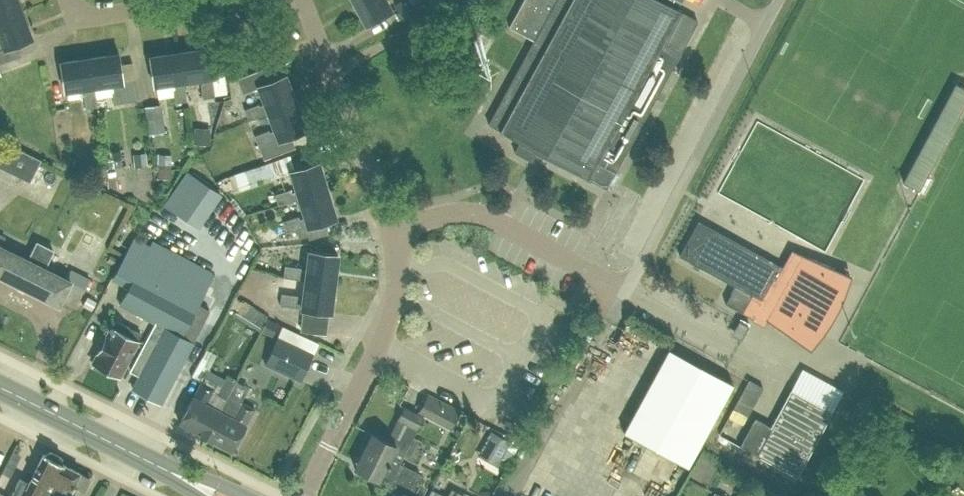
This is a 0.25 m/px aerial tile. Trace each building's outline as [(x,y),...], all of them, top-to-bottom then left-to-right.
[(21,11),(17,0),(0,0),(0,19),(21,11)] [(366,24),(391,11),(386,0),(353,0),(366,24)] [(395,4),(403,19),(421,9),(416,0),(403,0),(395,4)] [(508,26),(534,40),(488,123),(520,140),(514,151),(531,160),(537,150),(606,188),(697,20),(680,11),(681,10),(677,8),(681,0),(523,0),(508,26)] [(1,38),(0,39),(0,63),(21,55),(17,44),(31,38),(21,11),(0,19),(0,36),(1,38)] [(435,45),(428,32),(419,38),(426,50),(435,45)] [(477,62),(483,51),(465,41),(459,52),(477,62)] [(183,79),(183,80),(202,77),(203,83),(201,84),(203,97),(214,96),(211,76),(212,76),(208,48),(179,52),(183,79)] [(173,88),(175,102),(186,100),(183,80),(183,79),(179,52),(149,56),(154,85),(174,82),(175,88),(173,88)] [(113,103),(137,100),(133,78),(123,80),(119,53),(89,57),(93,86),(112,83),(113,89),(111,89),(113,103)] [(97,106),(93,86),(89,57),(60,62),(64,90),(84,87),(85,93),(83,93),(85,107),(97,106)] [(271,79),(266,66),(236,78),(242,93),(258,86),(265,103),(259,105),(258,104),(244,109),(248,119),(268,112),(269,112),(295,102),(284,74),(271,79)] [(219,69),(221,90),(233,88),(231,68),(219,69)] [(927,177),(963,108),(963,88),(956,83),(903,182),(925,194),(933,180),(927,177)] [(295,147),(290,135),(306,130),(295,102),(269,112),(268,112),(275,129),(269,132),(268,130),(255,135),(264,159),(295,147)] [(148,134),(165,132),(161,104),(144,107),(148,134)] [(194,130),(193,143),(209,143),(210,131),(194,130)] [(40,159),(6,142),(0,156),(0,167),(29,182),(40,159)] [(145,155),(133,156),(135,166),(147,165),(145,155)] [(107,160),(108,168),(123,166),(122,158),(107,160)] [(299,198),(300,198),(326,190),(318,161),(290,169),(296,189),(290,191),(290,189),(275,193),(278,204),(299,198)] [(239,189),(259,183),(258,181),(273,175),(269,162),(234,173),(239,189)] [(158,163),(158,177),(169,177),(170,164),(158,163)] [(199,228),(221,195),(185,170),(163,204),(199,228)] [(305,216),(299,218),(298,216),(283,220),(286,231),(296,228),(299,237),(307,235),(308,238),(328,233),(324,222),(335,218),(326,190),(300,198),(299,198),(305,216)] [(848,275),(849,273),(791,249),(781,266),(698,220),(679,254),(734,285),(725,302),(753,318),(756,312),(766,317),(765,319),(808,348),(809,347),(796,337),(806,325),(815,312),(823,298),(829,284),(834,269),(848,275)] [(21,286),(58,304),(68,284),(83,291),(89,278),(71,269),(64,277),(44,266),(53,249),(35,240),(27,257),(3,244),(4,236),(0,234),(0,275),(21,286)] [(119,303),(134,311),(156,323),(131,370),(139,374),(132,387),(161,402),(209,310),(198,304),(211,278),(133,237),(116,271),(132,279),(125,293),(119,303)] [(305,279),(334,283),(337,253),(309,250),(306,270),(300,269),(301,267),(285,265),(283,276),(305,279)] [(280,304),(302,307),(302,309),(304,309),(301,330),(325,333),(327,312),(330,312),(334,283),(305,279),(303,298),(297,297),(297,295),(281,293),(280,304)] [(82,305),(90,310),(96,300),(87,296),(82,305)] [(253,341),(267,315),(235,297),(230,306),(238,310),(229,326),(253,341)] [(278,324),(267,319),(261,332),(272,337),(278,324)] [(140,333),(115,320),(112,327),(109,325),(108,329),(110,330),(109,331),(105,329),(100,337),(105,339),(93,362),(95,363),(93,366),(105,373),(107,369),(118,375),(137,340),(136,340),(140,333)] [(739,320),(738,320),(733,330),(743,336),(749,325),(739,320)] [(300,381),(313,353),(277,336),(264,365),(300,381)] [(206,348),(191,375),(201,380),(202,381),(205,376),(201,375),(205,367),(208,368),(216,353),(206,348)] [(687,465),(732,383),(669,348),(624,431),(687,465)] [(193,395),(179,422),(205,436),(227,395),(228,395),(235,381),(235,380),(235,379),(226,375),(221,385),(216,382),(205,376),(202,381),(201,380),(193,396),(193,395)] [(746,422),(764,388),(754,382),(735,416),(746,422)] [(739,445),(797,476),(832,411),(790,389),(771,425),(754,417),(739,445)] [(428,394),(419,410),(451,426),(459,410),(428,394)] [(240,402),(228,395),(227,395),(205,436),(232,451),(246,424),(254,408),(240,401),(240,402)] [(389,484),(400,463),(401,461),(401,460),(423,416),(404,406),(397,418),(406,423),(395,445),(371,433),(354,467),(389,484)] [(496,427),(487,455),(507,461),(515,432),(496,427)] [(50,451),(45,454),(43,453),(28,482),(19,478),(10,495),(67,495),(73,484),(84,490),(90,477),(79,472),(63,463),(61,462),(61,456),(50,451)] [(411,495),(419,473),(400,463),(389,484),(387,488),(400,495),(399,495),(412,495),(411,495)]
